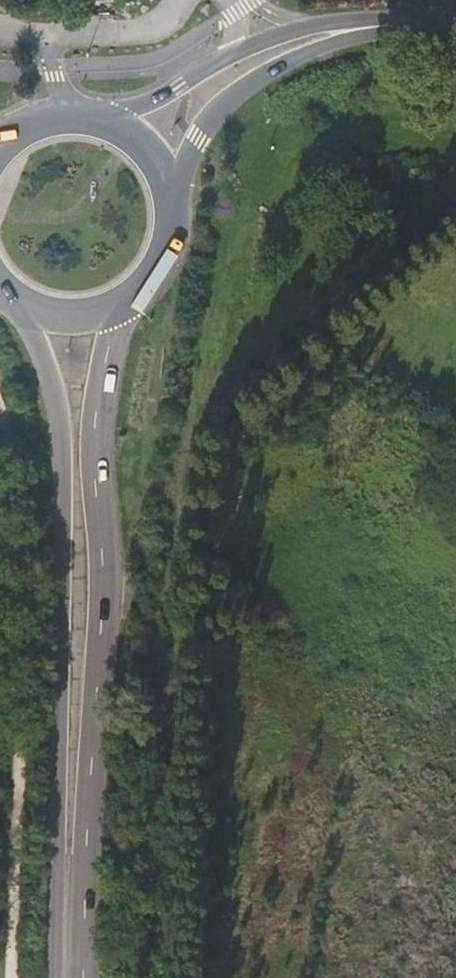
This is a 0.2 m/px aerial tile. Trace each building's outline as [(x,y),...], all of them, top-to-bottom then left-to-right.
[(216,596),(217,586),(207,584),(206,595),(216,596)]
